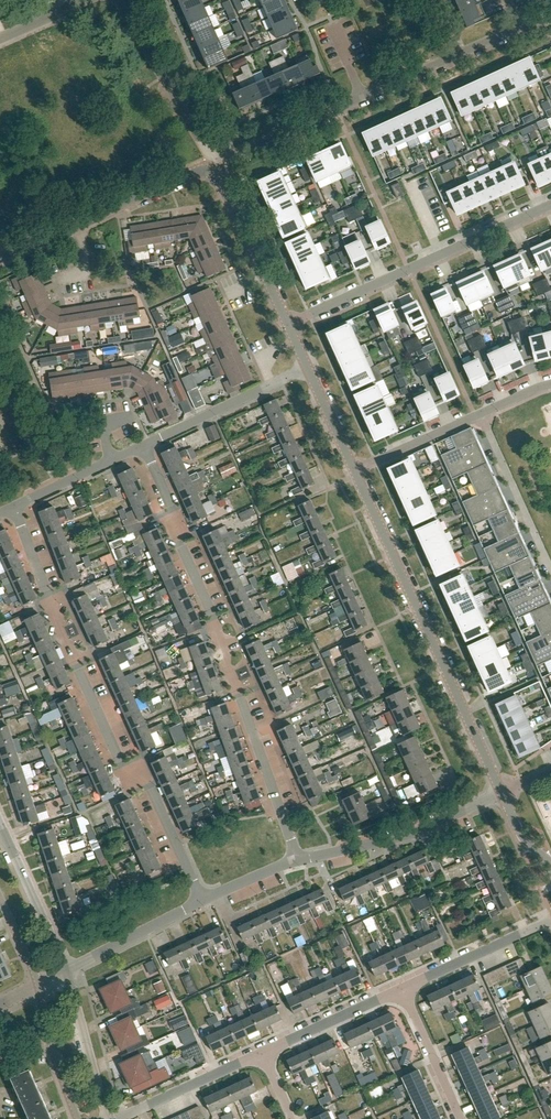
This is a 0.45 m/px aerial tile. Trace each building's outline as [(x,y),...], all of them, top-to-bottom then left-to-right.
[(204,6),(201,0),(188,0),(179,4),(179,5),(178,5),(180,11),(182,11),(184,15),(204,6)] [(287,8),(285,4),(286,4),(285,0),(277,0),(262,6),(267,17),(287,8)] [(475,5),(473,0),(454,0),(455,3),(454,4),(457,10),(458,9),(460,13),(475,6),(475,5)] [(225,10),(231,7),(229,1),(222,4),(225,10)] [(241,3),(234,6),(237,12),(244,9),(241,3)] [(252,6),(256,16),(262,13),(259,4),(252,6)] [(475,6),(460,13),(466,28),(474,25),(473,21),(485,16),(479,4),(475,5),(475,6)] [(188,26),(208,17),(204,6),(184,15),(183,16),(185,22),(186,22),(188,26)] [(231,7),(225,10),(228,16),(234,13),(231,7)] [(272,28),(292,19),(290,15),(291,14),(288,8),(287,9),(287,8),(267,17),(272,28)] [(252,18),(254,27),(266,24),(265,16),(252,18)] [(193,37),(213,28),(208,17),(188,26),(189,26),(187,27),(190,33),(191,32),(193,37)] [(244,27),(250,25),(248,18),(241,21),(244,27)] [(292,19),(272,28),(277,40),(297,31),(296,30),(294,26),(296,25),(293,19),(292,20),(292,19)] [(234,31),(241,29),(238,22),(232,25),(234,31)] [(250,25),(244,27),(247,34),(253,31),(250,25)] [(263,28),(267,37),(273,34),(269,25),(263,28)] [(198,48),(218,39),(213,28),(193,37),(192,38),(195,44),(196,43),(198,48)] [(241,29),(234,31),(237,38),(244,35),(241,29)] [(294,43),(300,40),(301,40),(298,34),(292,37),(294,43)] [(203,59),(223,50),(218,39),(198,48),(197,49),(200,55),(201,54),(203,59)] [(254,50),(260,47),(257,41),(251,43),(254,50)] [(278,43),(269,46),(273,55),(281,51),(278,43)] [(244,54),(251,51),(248,45),(242,48),(244,54)] [(223,50),(203,59),(202,60),(204,66),(206,65),(207,69),(208,70),(228,61),(223,50)] [(297,65),(304,81),(320,74),(316,66),(313,67),(307,55),(295,61),(297,65)] [(297,65),(288,69),(283,56),(276,60),(288,88),(294,85),(295,86),(301,83),(301,82),(304,81),(297,65)] [(272,95),(265,79),(256,83),(248,65),(245,57),(237,61),(240,68),(243,74),(255,102),(262,99),(262,101),(269,98),(268,97),(272,95)] [(539,81),(538,79),(535,73),(532,67),(529,59),(528,60),(518,65),(527,86),(539,81)] [(281,90),(288,88),(276,60),(268,63),(274,75),(265,79),(272,95),(275,93),(276,95),(282,92),(281,90)] [(235,71),(240,68),(237,61),(232,63),(235,71)] [(538,64),(532,67),(535,73),(541,70),(538,64)] [(516,91),(527,86),(518,65),(507,70),(516,91)] [(496,74),(506,96),(516,91),(507,70),(496,74)] [(538,79),(541,78),(544,76),(541,70),(535,73),(538,79)] [(249,105),(255,102),(243,74),(236,77),(241,90),(232,94),(239,110),(243,108),(243,109),(249,106),(249,105)] [(506,96),(496,74),(485,79),(495,101),(506,96)] [(474,84),(484,106),(495,101),(485,79),(474,84)] [(473,111),(484,106),(474,84),(463,89),(473,111)] [(462,116),(473,111),(463,89),(452,94),(462,116)] [(429,105),(438,126),(450,121),(440,100),(429,105)] [(428,131),(438,126),(429,105),(418,110),(428,131)] [(407,115),(417,136),(428,131),(418,110),(407,115)] [(528,116),(530,122),(536,119),(534,113),(528,116)] [(406,141),(417,136),(407,115),(396,120),(406,141)] [(530,122),(528,116),(522,119),(524,125),(530,122)] [(406,141),(396,120),(385,125),(395,146),(406,141)] [(506,126),(509,132),(515,129),(512,123),(506,126)] [(385,125),(375,130),(384,151),(395,146),(385,125)] [(534,131),(532,125),(526,128),(528,134),(534,131)] [(509,132),(506,126),(500,128),(503,135),(509,132)] [(528,134),(526,128),(520,131),(522,137),(528,134)] [(374,156),(384,151),(375,130),(373,130),(364,135),(364,137),(373,156),(374,156)] [(487,142),(493,139),(490,133),(484,136),(487,142)] [(481,144),(487,142),(484,136),(478,138),(481,144)] [(497,141),(491,144),(494,150),(500,147),(497,141)] [(338,172),(339,174),(351,169),(350,167),(353,165),(351,160),(351,161),(350,158),(347,160),(339,144),(329,148),(330,150),(329,151),(338,172)] [(488,153),(494,150),(491,144),(485,147),(488,153)] [(536,152),(540,160),(550,181),(550,180),(550,155),(548,150),(547,147),(536,152)] [(450,151),(452,157),(458,155),(459,155),(456,149),(455,149),(450,151)] [(328,177),(338,172),(329,151),(324,153),(324,151),(319,153),(320,155),(318,155),(328,177)] [(478,157),(475,151),(469,154),(472,160),(478,157)] [(439,156),(442,162),(448,160),(445,154),(439,156)] [(463,156),(466,162),(472,160),(469,154),(463,156)] [(316,182),(328,177),(318,155),(314,157),(313,156),(308,158),(309,160),(307,161),(316,182)] [(433,159),(436,165),(442,162),(439,156),(433,159)] [(540,160),(529,165),(537,184),(538,186),(548,182),(550,181),(540,160)] [(454,161),(448,164),(450,170),(456,167),(454,161)] [(500,166),(502,169),(502,168),(512,190),(513,189),(523,184),(522,183),(522,182),(512,161),(500,166)] [(417,166),(420,172),(426,169),(423,163),(417,166)] [(444,172),(450,170),(448,164),(442,166),(444,172)] [(420,172),(417,166),(411,169),(413,172),(414,175),(420,172)] [(303,176),(309,173),(306,167),(300,170),(303,176)] [(396,177),(402,174),(399,168),(393,171),(396,177)] [(501,195),(512,190),(502,168),(502,169),(492,173),(491,173),(501,195)] [(264,194),(285,184),(278,169),(273,171),(274,172),(271,173),(273,176),(257,183),(261,193),(263,193),(264,194)] [(396,177),(393,171),(387,173),(390,179),(396,177)] [(491,173),(492,173),(491,171),(479,176),(480,178),(490,199),(501,195),(491,173)] [(309,173),(303,176),(305,182),(311,179),(309,173)] [(480,178),(470,183),(480,204),(490,199),(480,178)] [(391,186),(396,198),(397,198),(401,197),(405,195),(399,183),(391,186)] [(480,204),(470,183),(459,188),(469,209),(480,204)] [(269,205),(290,195),(285,184),(264,194),(264,195),(263,196),(265,201),(267,200),(269,205)] [(469,209),(459,188),(448,193),(457,214),(469,209)] [(312,198),(318,195),(316,189),(310,192),(312,198)] [(350,197),(353,203),(359,200),(356,194),(350,197)] [(274,215),(295,206),(290,195),(269,205),(269,206),(268,207),(270,212),(272,211),(274,215)] [(318,195),(312,198),(315,204),(321,201),(318,195)] [(347,206),(353,203),(350,197),(344,200),(347,206)] [(350,208),(356,220),(363,216),(358,204),(350,208)] [(300,217),(299,216),(295,206),(274,215),(274,217),(273,218),(275,223),(276,222),(278,226),(300,217)] [(330,213),(332,216),(338,213),(335,207),(329,210),(330,213)] [(349,223),(356,220),(350,208),(343,211),(349,223)] [(333,219),(332,216),(330,213),(324,216),(327,222),(333,219)] [(299,234),(306,231),(305,228),(307,227),(302,215),(299,216),(300,217),(278,226),(279,227),(277,228),(282,238),(298,231),(299,234)] [(189,238),(199,220),(194,217),(177,220),(177,221),(172,221),(175,240),(189,238)] [(333,219),(327,222),(330,228),(336,225),(333,219)] [(195,251),(213,243),(211,239),(212,239),(205,222),(199,220),(189,238),(195,251)] [(175,240),(172,221),(168,222),(168,221),(158,223),(162,249),(170,248),(169,241),(175,240)] [(377,251),(387,246),(386,244),(389,243),(379,222),(366,228),(377,251)] [(155,250),(162,249),(158,223),(149,224),(149,225),(144,226),(147,245),(154,244),(155,250)] [(147,245),(144,226),(140,227),(140,225),(130,227),(132,241),(127,242),(129,254),(148,251),(147,245)] [(345,239),(353,237),(351,230),(343,232),(345,239)] [(292,255),(313,246),(306,231),(299,234),(301,237),(285,245),(289,255),(291,254),(292,255)] [(333,244),(339,241),(336,235),(330,238),(333,244)] [(360,269),(369,265),(359,242),(346,247),(356,269),(359,267),(360,269)] [(195,267),(220,256),(216,247),(214,247),(213,243),(195,251),(198,257),(192,260),(195,267)] [(544,244),(542,245),(541,243),(531,248),(541,271),(550,266),(550,259),(544,244)] [(318,257),(318,256),(313,246),(292,255),(294,260),(292,260),(294,265),(296,265),(297,266),(318,257)] [(340,259),(346,257),(344,251),(338,253),(340,259)] [(517,282),(516,282),(518,287),(531,281),(519,253),(509,258),(510,260),(507,261),(517,282)] [(301,277),(325,266),(320,255),(318,256),(318,257),(297,266),(297,268),(296,268),(298,273),(299,273),(301,277)] [(220,256),(195,267),(198,274),(204,271),(207,277),(225,269),(225,268),(224,269),(222,265),(224,265),(220,256)] [(346,257),(340,259),(343,265),(349,263),(346,257)] [(517,282),(507,261),(504,262),(504,260),(494,265),(504,288),(516,282),(517,282)] [(180,274),(184,272),(184,271),(187,270),(185,263),(177,267),(180,274)] [(325,266),(301,277),(302,278),(300,279),(305,289),(321,282),(323,285),(325,284),(329,282),(329,281),(328,281),(327,279),(330,278),(325,266)] [(479,299),(480,302),(493,296),(481,270),(471,275),(472,277),(470,278),(479,299)] [(25,295),(42,287),(40,283),(42,282),(37,273),(25,279),(23,275),(12,280),(17,291),(22,289),(25,295)] [(428,291),(444,284),(440,276),(425,283),(428,291)] [(479,299),(470,278),(467,279),(466,277),(456,282),(467,305),(479,299)] [(544,294),(550,290),(546,278),(539,281),(544,294)] [(537,297),(544,294),(539,281),(532,285),(537,297)] [(25,310),(49,300),(45,291),(44,291),(42,287),(25,295),(28,301),(22,303),(25,310)] [(443,319),(443,318),(456,313),(444,287),(434,292),(435,294),(432,295),(443,319)] [(192,312),(216,301),(212,292),(211,293),(209,289),(210,288),(191,296),(194,302),(188,305),(192,312)] [(501,298),(507,310),(514,307),(509,295),(501,298)] [(122,300),(126,326),(134,325),(133,318),(140,317),(137,297),(136,298),(136,299),(132,299),(132,298),(122,300)] [(500,314),(507,310),(501,298),(494,302),(500,314)] [(47,325),(56,308),(50,305),(48,300),(49,300),(25,310),(28,317),(34,315),(36,319),(47,325)] [(119,327),(126,326),(122,300),(113,301),(113,302),(108,303),(111,322),(118,321),(119,327)] [(203,322),(221,315),(219,311),(220,310),(216,301),(192,312),(195,319),(200,316),(203,322)] [(413,304),(412,302),(402,306),(415,334),(428,328),(416,302),(413,304)] [(111,322),(108,303),(104,304),(104,303),(94,304),(98,330),(106,329),(105,323),(111,322)] [(384,332),(385,331),(389,339),(400,334),(396,326),(397,326),(387,303),(386,303),(377,307),(378,309),(375,310),(384,332)] [(91,331),(98,330),(94,304),(85,306),(85,307),(80,308),(83,326),(90,325),(91,331)] [(83,326),(80,308),(76,308),(76,307),(66,309),(70,335),(78,334),(77,327),(83,326)] [(70,335),(66,309),(66,310),(61,311),(56,308),(47,325),(57,331),(62,330),(63,336),(70,335)] [(163,322),(158,310),(152,313),(157,325),(163,322)] [(464,315),(470,327),(477,324),(471,312),(464,315)] [(203,338),(227,327),(223,318),(222,319),(221,315),(203,322),(206,328),(200,331),(203,338)] [(463,331),(470,327),(464,315),(457,319),(463,331)] [(514,320),(518,332),(526,330),(521,317),(514,320)] [(371,328),(377,325),(375,319),(369,322),(371,328)] [(511,335),(518,332),(514,320),(507,322),(511,335)] [(333,346),(354,336),(347,321),(342,323),(343,324),(340,325),(342,328),(326,335),(330,345),(332,345),(333,346)] [(377,325),(371,328),(374,334),(380,331),(377,325)] [(215,348),(232,340),(230,336),(231,336),(227,327),(203,338),(206,344),(196,349),(199,356),(211,350),(215,348)] [(141,329),(131,331),(132,340),(143,339),(141,329)] [(479,330),(472,333),(474,338),(481,335),(479,330)] [(549,357),(543,335),(535,337),(534,332),(529,333),(536,363),(547,360),(546,358),(549,357)] [(179,333),(168,338),(171,345),(182,341),(179,333)] [(474,338),(472,333),(464,336),(467,341),(474,338)] [(474,338),(479,350),(486,347),(481,335),(474,338)] [(338,357),(359,347),(354,336),(333,346),(333,347),(332,348),(334,353),(336,352),(338,357)] [(410,340),(416,352),(423,349),(417,337),(410,340)] [(472,353),(479,350),(474,338),(467,341),(472,353)] [(501,350),(510,371),(513,370),(514,372),(524,367),(511,339),(498,345),(500,350),(501,350)] [(215,364),(239,353),(235,344),(234,344),(232,340),(215,348),(217,354),(212,357),(215,364)] [(409,355),(416,352),(410,340),(403,343),(409,355)] [(72,343),(73,350),(82,348),(80,341),(72,343)] [(381,350),(387,347),(385,341),(379,344),(381,350)] [(152,342),(143,343),(144,351),(153,350),(152,342)] [(58,346),(59,352),(73,350),(72,343),(58,346)] [(342,367),(364,358),(359,347),(338,357),(338,358),(337,359),(339,364),(340,363),(342,367)] [(387,347),(381,350),(384,356),(390,353),(387,347)] [(501,350),(500,350),(493,353),(491,348),(486,351),(499,379),(509,374),(508,372),(510,371),(501,350)] [(217,379),(226,374),(244,366),(242,362),(243,362),(239,353),(215,364),(218,370),(214,372),(217,379)] [(57,364),(56,356),(39,359),(40,366),(57,364)] [(478,388),(488,384),(475,356),(470,358),(472,363),(464,366),(474,388),(477,386),(478,388)] [(347,378),(369,369),(364,358),(342,367),(343,369),(342,370),(344,375),(345,374),(347,378)] [(421,362),(426,374),(433,371),(428,359),(421,362)] [(133,389),(142,372),(132,367),(127,367),(126,361),(119,362),(123,388),(123,387),(128,386),(133,389)] [(113,390),(123,388),(119,362),(111,364),(112,370),(106,371),(109,389),(113,389),(113,390)] [(419,378),(426,374),(421,362),(413,366),(419,378)] [(396,374),(402,371),(399,365),(393,368),(396,374)] [(109,389),(106,371),(99,372),(98,366),(91,367),(95,393),(104,391),(104,390),(109,389)] [(244,366),(226,374),(229,380),(223,383),(229,394),(240,389),(238,385),(251,379),(247,370),(246,370),(244,366)] [(85,394),(95,393),(91,367),(83,368),(84,374),(78,375),(81,394),(85,393),(85,394)] [(368,386),(375,383),(369,369),(347,378),(348,379),(346,380),(351,390),(367,383),(368,386)] [(81,394),(78,375),(71,376),(70,370),(63,371),(67,397),(76,396),(76,395),(81,394)] [(57,399),(67,397),(63,371),(55,373),(56,379),(49,380),(52,400),(53,399),(53,398),(57,398),(57,399)] [(402,371),(396,374),(399,380),(405,377),(402,371)] [(140,398),(164,387),(161,380),(155,382),(153,378),(142,372),(133,389),(139,392),(141,397),(140,397),(140,398)] [(440,377),(438,373),(433,375),(446,403),(456,398),(455,396),(458,395),(448,374),(440,377)] [(175,375),(167,378),(169,383),(177,379),(175,375)] [(188,383),(184,385),(187,392),(191,390),(197,388),(194,380),(188,383)] [(184,394),(181,387),(178,381),(173,383),(179,396),(184,394)] [(361,407),(382,398),(375,383),(368,386),(370,390),(354,397),(358,407),(360,406),(361,407)] [(147,410),(170,400),(164,387),(140,398),(144,406),(145,406),(147,410)] [(402,396),(408,393),(405,387),(399,390),(402,396)] [(197,388),(191,390),(187,392),(195,410),(205,405),(197,388)] [(428,421),(438,417),(426,389),(413,395),(425,421),(428,419),(428,421)] [(382,398),(361,407),(363,412),(361,412),(363,417),(365,417),(365,418),(387,409),(386,408),(389,407),(395,404),(390,394),(382,398)] [(270,419),(282,414),(276,399),(263,405),(268,416),(259,420),(261,426),(271,421),(270,419)] [(170,400),(147,410),(149,414),(147,415),(152,424),(164,418),(166,422),(177,417),(170,400)] [(186,400),(181,402),(185,413),(191,410),(186,400)] [(409,411),(415,409),(412,403),(406,405),(409,411)] [(366,420),(365,420),(367,425),(368,425),(370,429),(392,419),(392,420),(394,419),(394,418),(389,407),(386,408),(387,409),(365,418),(366,420)] [(415,409),(409,411),(412,417),(418,415),(415,409)] [(270,419),(271,421),(275,430),(265,434),(267,440),(277,435),(276,433),(289,428),(282,414),(270,419)] [(371,430),(369,431),(374,441),(390,434),(391,437),(394,436),(398,434),(392,420),(392,419),(370,429),(371,430)] [(211,442),(220,438),(214,425),(205,429),(211,442)] [(283,447),(295,442),(289,428),(276,433),(277,435),(281,444),(271,448),(274,454),(284,449),(283,447)] [(446,467),(481,451),(474,434),(475,434),(475,433),(473,429),(472,429),(471,428),(450,437),(456,449),(441,455),(446,467)] [(290,463),(289,461),(301,456),(295,442),(283,447),(284,449),(288,458),(278,463),(280,468),(290,463)] [(430,461),(437,457),(432,445),(424,449),(430,461)] [(188,455),(194,453),(192,447),(186,450),(186,449),(178,453),(175,447),(161,453),(167,465),(181,459),(180,459),(188,455)] [(472,484),(492,475),(491,471),(492,471),(490,466),(488,467),(481,451),(446,467),(452,480),(466,473),(472,484)] [(297,477),(296,475),(308,470),(301,456),(289,461),(290,463),(294,472),(284,477),(287,482),(297,477)] [(394,481),(415,471),(408,456),(404,458),(401,459),(403,463),(387,470),(391,480),(393,479),(394,481)] [(172,477),(186,470),(181,459),(167,465),(172,477)] [(436,469),(442,466),(439,460),(433,463),(436,469)] [(123,487),(137,480),(132,468),(118,475),(123,487)] [(199,478),(205,476),(203,471),(197,473),(196,472),(188,476),(186,470),(172,477),(177,488),(191,482),(199,478)] [(296,475),(297,477),(301,486),(291,491),(293,496),(304,491),(303,489),(314,484),(308,470),(296,475)] [(399,491),(420,482),(415,471),(394,481),(394,482),(393,483),(395,488),(397,487),(399,491)] [(467,514),(502,498),(495,481),(496,480),(494,476),(493,476),(492,475),(472,484),(477,495),(462,502),(467,514)] [(443,485),(449,482),(446,476),(440,478),(443,485)] [(129,498),(142,492),(137,480),(123,487),(129,498)] [(183,500),(196,493),(191,482),(177,488),(183,500)] [(404,502),(425,493),(420,482),(399,491),(399,493),(398,494),(400,499),(402,498),(404,502)] [(449,482),(443,485),(445,491),(451,488),(449,482)] [(241,483),(224,489),(231,508),(248,502),(241,483)] [(115,490),(109,493),(103,495),(106,501),(118,495),(115,490)] [(134,510),(148,503),(142,492),(129,498),(134,510)] [(188,511),(202,505),(196,493),(183,500),(188,511)] [(408,513),(430,503),(425,493),(404,502),(404,504),(403,504),(405,509),(406,509),(408,513)] [(79,508),(86,505),(82,495),(74,498),(79,508)] [(493,531),(513,521),(512,518),(513,518),(511,513),(509,514),(502,498),(467,514),(473,526),(488,520),(493,531)] [(310,500),(309,500),(298,506),(303,517),(293,521),(295,527),(305,522),(304,520),(316,515),(310,500)] [(454,510),(460,507),(457,501),(451,504),(454,510)] [(148,503),(134,510),(139,522),(153,515),(148,503)] [(429,521),(436,518),(430,503),(408,513),(409,514),(407,515),(412,525),(428,518),(429,521)] [(202,505),(188,511),(193,523),(207,517),(202,505)] [(72,513),(72,514),(77,511),(75,506),(64,510),(63,509),(55,512),(53,506),(39,512),(43,524),(58,519),(57,518),(65,515),(66,516),(72,513)] [(460,507),(454,510),(457,516),(463,513),(460,507)] [(120,516),(126,513),(124,508),(118,511),(120,516)] [(241,521),(255,515),(252,508),(238,514),(241,521)] [(217,527),(236,518),(231,509),(213,518),(217,527)] [(311,534),(323,529),(316,515),(304,520),(305,522),(309,531),(299,535),(302,541),(312,536),(311,534)] [(280,521),(283,528),(293,524),(290,517),(280,521)] [(422,542),(443,533),(436,518),(429,521),(431,524),(415,532),(419,542),(421,541),(422,542)] [(48,536),(62,531),(58,519),(43,524),(48,536)] [(484,552),(487,558),(488,561),(524,545),(516,528),(518,527),(516,522),(514,523),(513,521),(493,531),(498,542),(483,549),(484,552)] [(465,535),(472,532),(469,526),(463,529),(465,535)] [(148,546),(162,540),(157,528),(143,534),(146,541),(138,544),(132,547),(128,549),(130,554),(134,552),(140,550),(148,546)] [(10,541),(5,529),(0,532),(0,546),(10,541)] [(317,548),(329,543),(323,529),(311,534),(312,536),(316,545),(306,549),(308,555),(318,550),(317,548)] [(222,542),(236,535),(233,530),(228,533),(219,536),(216,530),(203,536),(208,548),(222,542)] [(52,548),(67,542),(62,531),(48,536),(52,548)] [(114,550),(113,549),(114,549),(126,544),(137,539),(134,532),(108,543),(116,561),(126,556),(122,547),(119,549),(119,548),(114,550)] [(472,532),(465,535),(468,541),(474,538),(472,532)] [(426,553),(448,543),(443,533),(422,542),(424,547),(422,547),(424,552),(426,552),(426,553)] [(213,560),(227,553),(224,547),(238,540),(236,535),(222,542),(208,548),(213,560)] [(154,558),(167,552),(162,540),(148,546),(154,558)] [(16,553),(10,541),(0,546),(0,555),(2,559),(16,553)] [(57,560),(71,554),(67,542),(52,548),(57,560)] [(317,548),(318,550),(322,559),(312,563),(315,569),(325,564),(324,562),(336,557),(329,543),(317,548)] [(431,564),(453,554),(448,543),(426,553),(427,555),(426,555),(428,560),(429,559),(431,564)] [(494,573),(509,566),(514,578),(534,568),(533,565),(535,564),(532,559),(531,560),(524,545),(488,561),(490,564),(494,573)] [(140,550),(134,552),(137,558),(143,555),(140,550)] [(284,553),(283,550),(277,552),(278,555),(277,555),(281,563),(288,559),(285,552),(284,553)] [(159,569),(173,563),(167,552),(154,558),(159,569)] [(484,552),(478,555),(481,561),(487,558),(484,552)] [(7,571),(21,564),(16,553),(2,559),(7,571)] [(219,571),(232,565),(227,553),(213,560),(219,571)] [(61,572),(76,566),(71,554),(57,560),(61,572)] [(453,554),(431,564),(432,565),(430,566),(435,576),(451,569),(452,572),(455,571),(459,569),(453,554)] [(490,564),(488,561),(487,558),(481,561),(484,567),(490,564)] [(164,581),(178,575),(173,563),(159,569),(164,581)] [(26,576),(21,564),(7,571),(0,574),(0,580),(2,580),(10,576),(12,582),(26,576)] [(238,576),(232,565),(219,571),(224,583),(238,576)] [(76,566),(61,572),(66,584),(80,579),(76,566)] [(145,576),(151,573),(149,568),(142,571),(145,576)] [(336,588),(348,583),(341,568),(329,574),(334,585),(324,590),(327,595),(336,590),(336,588)] [(510,608),(545,592),(537,575),(539,574),(537,569),(535,570),(534,568),(514,578),(519,589),(504,596),(510,608)] [(118,571),(109,574),(113,583),(121,579),(118,571)] [(276,587),(284,583),(279,571),(270,575),(276,587)] [(446,597),(467,587),(461,572),(456,574),(454,575),(455,579),(439,586),(444,596),(446,595),(446,597)] [(169,592),(183,586),(178,575),(164,581),(169,592)] [(17,594),(31,587),(26,576),(12,582),(15,589),(7,592),(2,595),(5,600),(10,597),(17,594)] [(229,594),(243,588),(238,576),(224,583),(229,594)] [(6,588),(11,583),(7,578),(1,583),(6,588)] [(490,589),(496,587),(493,581),(487,583),(490,589)] [(342,602),(354,597),(348,583),(336,588),(336,590),(340,599),(331,604),(333,609),(343,604),(342,602)] [(175,604),(188,598),(183,586),(169,592),(175,604)] [(31,587),(17,594),(23,606),(37,599),(31,587)] [(451,607),(472,598),(467,587),(446,597),(447,598),(445,599),(448,604),(449,603),(451,607)] [(496,587),(490,589),(493,595),(499,593),(496,587)] [(229,594),(234,606),(248,599),(243,588),(229,594)] [(550,617),(550,605),(545,592),(510,608),(515,620),(530,613),(535,624),(550,617)] [(138,593),(131,596),(136,607),(143,603),(138,593)] [(99,603),(105,600),(103,595),(89,601),(86,594),(72,601),(78,613),(92,606),(91,606),(99,603)] [(161,595),(155,598),(158,604),(164,601),(161,595)] [(348,616),(361,611),(354,597),(342,602),(343,604),(347,613),(337,618),(339,623),(349,619),(348,616)] [(180,615),(194,609),(188,598),(175,604),(180,615)] [(456,618),(477,609),(472,598),(451,607),(452,609),(450,610),(452,614),(454,614),(456,618)] [(240,617),(254,611),(248,599),(234,606),(240,617)] [(500,611),(506,608),(503,602),(497,605),(500,611)] [(270,610),(267,604),(261,607),(264,613),(270,610)] [(333,609),(337,618),(347,613),(343,604),(333,609)] [(83,624),(97,618),(92,606),(78,613),(83,624)] [(506,608),(500,611),(503,617),(509,614),(506,608)] [(172,619),(166,622),(168,627),(174,625),(174,626),(183,622),(185,627),(199,621),(194,609),(180,615),(180,616),(172,619)] [(461,629),(482,619),(477,609),(456,618),(457,620),(455,620),(457,625),(459,625),(461,629)] [(254,611),(240,617),(245,629),(259,623),(254,611)] [(348,616),(349,619),(353,627),(343,632),(346,637),(356,632),(356,631),(367,625),(361,611),(348,616)] [(30,632),(44,626),(38,614),(25,620),(30,632)] [(166,622),(172,619),(170,614),(164,617),(166,622)] [(550,645),(550,617),(535,624),(540,636),(525,642),(531,654),(550,645)] [(88,635),(102,629),(97,618),(83,624),(88,635)] [(482,637),(489,634),(482,619),(461,629),(461,630),(460,631),(464,641),(480,634),(482,637)] [(35,643),(49,637),(44,626),(30,632),(35,643)] [(102,629),(88,635),(94,647),(108,641),(102,629)] [(513,640),(519,637),(516,631),(510,634),(513,640)] [(474,658),(495,648),(489,634),(482,637),(483,640),(467,648),(472,658),(474,657),(474,658)] [(4,646),(15,642),(13,636),(2,639),(4,646)] [(49,637),(35,643),(41,655),(54,649),(49,637)] [(519,637),(513,640),(516,646),(522,643),(519,637)] [(251,658),(265,652),(259,639),(246,646),(251,658)] [(112,653),(99,659),(105,671),(118,665),(126,661),(128,660),(124,651),(132,647),(129,640),(110,649),(112,653)] [(190,647),(194,659),(208,654),(204,642),(190,647)] [(265,652),(273,648),(270,642),(262,646),(265,652)] [(349,663),(366,655),(360,642),(343,650),(347,658),(337,662),(339,667),(344,665),(349,662),(349,663)] [(531,654),(536,667),(550,660),(550,645),(531,654)] [(479,669),(500,659),(495,648),(474,658),(476,663),(475,663),(477,668),(478,667),(479,669)] [(41,655),(46,666),(60,660),(54,649),(41,655)] [(256,669),(270,663),(265,652),(251,658),(256,669)] [(24,656),(27,661),(33,658),(30,653),(24,656)] [(523,662),(529,659),(526,653),(520,656),(523,662)] [(198,671),(212,666),(208,654),(194,659),(198,671)] [(355,675),(371,667),(366,655),(349,663),(355,675)] [(328,667),(333,665),(328,656),(324,659),(328,667)] [(484,680),(505,670),(500,659),(479,669),(480,670),(478,671),(480,676),(482,675),(484,680)] [(529,659),(523,662),(526,668),(532,665),(529,659)] [(51,678),(65,672),(60,660),(46,666),(51,678)] [(319,660),(311,664),(314,670),(322,666),(319,660)] [(284,671),(289,668),(287,663),(273,669),(270,663),(256,669),(262,681),(275,675),(275,674),(284,671)] [(110,683),(124,677),(118,665),(105,671),(110,683)] [(217,678),(212,666),(198,671),(202,683),(217,678)] [(360,687),(377,680),(371,667),(355,675),(360,687)] [(189,677),(197,675),(195,668),(187,670),(189,677)] [(20,673),(22,679),(32,675),(29,669),(20,673)] [(333,680),(338,678),(334,669),(329,671),(333,680)] [(505,670),(484,680),(484,681),(483,682),(487,692),(503,685),(505,688),(507,687),(512,685),(505,670)] [(43,681),(37,684),(40,689),(53,683),(56,690),(70,684),(65,672),(51,678),(43,681)] [(168,686),(182,680),(180,673),(165,678),(168,686)] [(267,692),(281,686),(275,675),(262,681),(267,692)] [(115,695),(129,688),(124,677),(110,683),(115,695)] [(217,678),(202,683),(207,695),(221,690),(217,678)] [(377,680),(360,687),(366,700),(383,693),(377,680)] [(339,692),(344,690),(340,681),(335,684),(339,692)] [(539,681),(533,684),(535,690),(542,687),(539,681)] [(272,704),(286,698),(281,686),(267,692),(272,704)] [(320,701),(333,695),(330,687),(317,693),(320,701)] [(120,706),(134,700),(129,688),(115,695),(120,706)] [(391,710),(408,703),(402,690),(385,698),(391,710)] [(286,698),(272,704),(278,716),(291,710),(289,703),(296,700),(296,699),(302,696),(300,691),(294,694),(286,698)] [(347,709),(352,707),(350,703),(346,694),(341,696),(345,705),(347,709)] [(516,696),(493,706),(497,714),(499,713),(501,718),(522,709),(516,696)] [(58,704),(63,716),(77,709),(72,697),(63,701),(62,697),(57,699),(59,703),(58,704)] [(326,704),(330,712),(327,713),(330,718),(342,712),(336,699),(326,704)] [(126,718),(139,711),(134,700),(120,706),(126,718)] [(147,708),(154,705),(151,700),(145,702),(147,708)] [(190,719),(189,713),(208,708),(206,700),(178,707),(182,722),(190,719)] [(216,720),(230,715),(225,703),(211,708),(216,720)] [(391,710),(397,723),(414,715),(408,703),(391,710)] [(16,713),(14,707),(2,711),(4,717),(16,713)] [(69,727),(82,721),(77,709),(63,716),(69,727)] [(522,709),(501,718),(503,723),(502,724),(505,732),(507,731),(528,722),(522,709)] [(358,721),(363,719),(359,710),(354,712),(358,721)] [(139,711),(126,718),(131,729),(145,723),(139,711)] [(29,725),(35,722),(32,714),(26,716),(29,725)] [(220,732),(234,727),(230,715),(216,720),(207,723),(201,725),(203,730),(209,728),(212,735),(220,732)] [(414,715),(397,723),(390,726),(396,739),(403,736),(420,728),(414,715)] [(74,739),(88,732),(82,721),(69,727),(74,739)] [(33,733),(39,730),(35,722),(29,725),(33,733)] [(364,733),(368,731),(364,722),(360,725),(364,733)] [(528,722),(507,731),(509,736),(507,736),(511,745),(513,744),(533,735),(528,722)] [(131,729),(136,741),(150,734),(145,723),(131,729)] [(155,726),(158,731),(164,729),(162,723),(155,726)] [(296,736),(291,724),(277,731),(282,743),(296,736)] [(12,740),(7,726),(0,729),(0,744),(12,740)] [(224,744),(238,739),(234,727),(220,732),(224,744)] [(336,735),(339,742),(355,734),(352,727),(336,735)] [(39,730),(33,733),(36,741),(43,738),(39,730)] [(79,750),(93,744),(88,732),(74,739),(79,750)] [(155,746),(150,735),(150,734),(136,741),(142,753),(155,746)] [(369,746),(374,744),(370,735),(365,737),(369,746)] [(533,735),(513,744),(515,748),(513,749),(517,758),(539,748),(533,735)] [(282,743),(288,754),(302,748),(296,736),(282,743)] [(403,757),(420,749),(414,737),(397,744),(403,757)] [(228,756),(243,751),(238,739),(224,744),(228,756)] [(16,753),(12,740),(0,744),(0,753),(2,758),(16,753)] [(84,762),(98,755),(93,744),(79,750),(84,762)] [(44,758),(51,756),(47,748),(41,750),(44,758)] [(288,754),(293,766),(307,759),(315,756),(321,753),(318,748),(312,750),(304,754),(302,748),(288,754)] [(408,770),(425,762),(420,749),(403,757),(408,770)] [(233,768),(247,763),(243,751),(228,756),(233,768)] [(6,772),(21,767),(16,753),(2,758),(6,772)] [(377,764),(382,762),(378,753),(373,755),(377,764)] [(84,762),(90,773),(104,767),(98,755),(84,762)] [(51,756),(44,758),(48,767),(54,764),(51,756)] [(178,765),(184,762),(182,757),(168,763),(165,757),(151,763),(157,775),(170,769),(170,768),(178,765)] [(203,768),(211,764),(207,758),(199,763),(203,768)] [(293,766),(298,777),(312,771),(307,759),(293,766)] [(414,782),(431,774),(425,762),(408,770),(414,782)] [(237,780),(251,775),(247,763),(233,768),(237,780)] [(25,780),(31,778),(33,777),(29,764),(21,767),(6,772),(11,785),(25,780)] [(383,776),(388,774),(384,765),(379,768),(383,776)] [(90,774),(95,785),(109,778),(104,767),(90,773),(90,774)] [(162,786),(176,780),(170,769),(157,775),(162,786)] [(331,776),(329,771),(315,777),(312,771),(298,777),(303,789),(317,782),(325,779),(331,776)] [(56,784),(62,782),(58,774),(52,776),(56,784)] [(340,778),(338,774),(332,777),(331,776),(325,779),(328,784),(340,778)] [(431,774),(414,782),(420,795),(437,787),(431,774)] [(241,792),(255,787),(251,775),(237,780),(241,792)] [(73,776),(65,780),(70,791),(78,787),(73,776)] [(15,798),(29,793),(27,786),(34,784),(31,778),(25,780),(11,785),(15,798)] [(95,785),(100,797),(114,790),(109,778),(95,785)] [(389,789),(393,787),(389,778),(385,780),(389,789)] [(181,792),(176,780),(162,786),(167,798),(181,792)] [(187,783),(189,788),(195,785),(192,780),(187,783)] [(213,791),(221,789),(220,781),(212,783),(213,791)] [(62,782),(56,784),(60,792),(66,790),(62,782)] [(312,807),(326,801),(317,782),(303,789),(312,807)] [(79,786),(81,791),(87,788),(85,783),(79,786)] [(360,793),(371,790),(369,783),(358,786),(360,793)] [(378,788),(382,797),(387,795),(383,786),(378,788)] [(255,787),(241,792),(245,804),(260,799),(255,787)] [(81,791),(81,792),(84,796),(90,794),(87,788),(81,791)] [(201,800),(208,797),(205,790),(197,793),(201,800)] [(399,799),(395,790),(390,793),(394,802),(399,799)] [(172,809),(186,803),(181,792),(167,798),(172,809)] [(347,813),(364,805),(358,792),(341,800),(347,813)] [(19,811),(34,807),(29,793),(15,798),(19,811)] [(65,805),(72,803),(68,794),(62,797),(65,805)] [(120,817),(134,810),(129,798),(115,805),(118,812),(110,815),(104,818),(106,822),(112,820),(113,820),(116,819),(120,817)] [(388,810),(393,807),(389,799),(384,801),(388,810)] [(44,803),(34,807),(19,811),(24,825),(38,821),(36,814),(46,810),(44,803)] [(191,814),(186,803),(172,809),(178,821),(191,814)] [(364,805),(347,813),(353,825),(353,826),(370,818),(364,805)] [(70,806),(62,809),(64,815),(72,813),(70,806)] [(191,814),(178,821),(183,833),(197,826),(194,820),(210,813),(207,807),(205,808),(199,811),(191,814)] [(126,828),(139,822),(134,810),(120,817),(116,819),(118,824),(123,822),(126,828)] [(113,820),(112,820),(106,822),(109,828),(115,825),(113,820)] [(86,833),(92,830),(88,822),(82,825),(86,833)] [(131,840),(145,833),(139,822),(126,828),(131,840)] [(256,822),(252,825),(259,833),(262,830),(256,822)] [(73,830),(74,837),(83,835),(82,828),(73,830)] [(43,848),(58,843),(53,829),(39,834),(43,848)] [(92,830),(86,833),(90,841),(96,838),(92,830)] [(136,851),(150,845),(145,833),(131,840),(136,851)] [(467,841),(472,852),(463,856),(465,861),(475,857),(474,855),(486,850),(479,835),(467,841)] [(236,855),(242,853),(237,841),(232,843),(236,855)] [(48,861),(62,856),(58,843),(43,848),(48,861)] [(443,845),(445,855),(454,853),(452,843),(443,845)] [(97,857),(103,854),(98,844),(92,846),(97,857)] [(141,863),(155,856),(150,845),(136,851),(141,863)] [(414,869),(416,868),(425,864),(430,874),(435,871),(430,861),(429,862),(423,850),(409,857),(414,869)] [(480,869),(492,864),(486,850),(474,855),(475,857),(479,866),(469,870),(472,875),(481,871),(480,869)] [(103,854),(97,857),(101,867),(107,864),(103,854)] [(52,874),(66,870),(62,856),(48,861),(52,874)] [(155,856),(141,863),(147,875),(161,868),(155,856)] [(395,863),(400,875),(402,874),(411,870),(416,880),(421,878),(416,868),(414,869),(409,857),(395,863)] [(381,870),(386,882),(388,881),(397,877),(402,887),(407,884),(402,874),(400,875),(395,863),(381,870)] [(486,883),(499,878),(492,864),(480,869),(481,871),(485,880),(475,884),(478,889),(487,885),(486,883)] [(56,888),(71,883),(66,870),(52,874),(56,888)] [(393,891),(388,881),(386,882),(381,870),(367,876),(372,888),(374,887),(383,883),(388,893),(393,891)] [(47,871),(41,873),(44,881),(49,880),(47,871)] [(109,885),(116,882),(112,874),(106,877),(109,885)] [(379,897),(374,887),(372,888),(367,876),(353,883),(358,895),(360,894),(369,890),(374,900),(379,897)] [(493,897),(505,892),(499,878),(486,883),(487,885),(491,894),(482,898),(484,903),(494,899),(493,897)] [(116,882),(109,885),(113,893),(119,890),(116,882)] [(60,901),(75,897),(71,883),(56,888),(60,901)] [(365,904),(360,894),(358,895),(353,883),(339,889),(344,901),(355,896),(360,906),(365,904)] [(313,907),(315,906),(323,902),(328,912),(333,910),(329,900),(327,900),(322,889),(307,895),(313,907)] [(493,897),(494,899),(498,908),(488,912),(491,917),(497,915),(501,913),(500,911),(511,906),(505,892),(493,897)] [(319,916),(315,906),(313,907),(307,895),(293,902),(299,914),(301,913),(309,909),(314,919),(319,916)] [(424,895),(414,900),(419,911),(429,906),(424,895)] [(75,897),(60,901),(65,915),(79,910),(75,897)] [(305,923),(301,913),(299,914),(293,902),(279,908),(285,920),(287,919),(296,915),(300,925),(305,923)] [(343,918),(348,916),(344,906),(338,908),(343,918)] [(291,929),(287,919),(285,920),(279,908),(265,914),(271,926),(273,926),(281,922),(286,932),(291,929)] [(330,921),(340,916),(336,909),(326,913),(330,921)] [(277,936),(273,926),(271,926),(265,914),(251,921),(257,933),(259,932),(267,928),(272,938),(277,936)] [(448,916),(441,919),(446,930),(453,927),(448,916)] [(425,919),(420,921),(426,936),(433,950),(444,944),(443,941),(447,939),(448,939),(441,923),(440,924),(436,926),(438,930),(431,934),(428,926),(425,919)] [(263,942),(259,932),(257,933),(251,921),(237,927),(242,940),(253,934),(258,944),(263,942)] [(421,955),(433,950),(420,921),(415,924),(410,925),(413,932),(418,930),(421,938),(415,941),(421,955)] [(370,923),(364,926),(370,937),(376,933),(370,923)] [(211,946),(213,945),(222,941),(226,951),(232,948),(227,938),(225,939),(220,927),(206,934),(211,946)] [(340,949),(349,945),(343,933),(335,937),(340,949)] [(218,955),(213,945),(211,946),(206,934),(192,940),(197,952),(199,951),(208,947),(212,957),(218,955)] [(306,943),(302,935),(294,939),(298,947),(306,943)] [(204,961),(199,951),(197,952),(192,940),(178,946),(183,958),(185,958),(194,954),(198,964),(204,961)] [(403,946),(409,960),(421,955),(415,941),(403,946)] [(386,971),(380,957),(376,949),(373,943),(368,945),(371,951),(372,951),(375,959),(372,961),(369,962),(368,962),(374,976),(386,971)] [(190,967),(185,958),(183,958),(178,946),(163,953),(169,965),(180,960),(184,970),(190,967)] [(398,966),(409,960),(403,946),(392,952),(398,966)] [(250,961),(246,951),(239,954),(243,964),(250,961)] [(386,971),(398,966),(392,952),(380,957),(386,971)] [(345,973),(351,987),(363,981),(357,968),(350,971),(343,956),(338,959),(341,965),(345,973)] [(515,961),(521,973),(526,970),(521,958),(515,961)] [(515,975),(521,973),(515,961),(510,963),(515,975)] [(150,973),(157,970),(153,962),(146,965),(150,973)] [(510,978),(515,975),(510,963),(504,966),(510,978)] [(1,980),(11,976),(5,964),(0,966),(0,981),(1,980)] [(504,980),(510,978),(504,966),(499,968),(504,980)] [(526,989),(546,979),(540,966),(520,975),(526,989)] [(340,992),(333,978),(327,981),(320,967),(315,969),(318,976),(322,984),(328,997),(340,992)] [(499,983),(504,980),(499,968),(493,971),(499,983)] [(106,1001),(125,991),(122,984),(127,979),(124,971),(117,974),(120,980),(100,989),(106,1001)] [(493,985),(499,983),(493,971),(488,973),(493,985)] [(340,992),(351,987),(345,973),(333,978),(340,992)] [(488,988),(493,985),(488,973),(482,976),(488,988)] [(181,978),(188,994),(198,990),(190,974),(181,978)] [(475,1008),(474,1008),(475,1010),(481,1007),(474,991),(480,988),(473,974),(462,980),(468,994),(471,1001),(472,1001),(475,1008)] [(526,989),(529,997),(524,999),(526,1004),(532,1002),(550,993),(550,990),(546,979),(526,989)] [(295,986),(292,980),(287,982),(293,997),(287,1000),(293,1013),(305,1008),(299,994),(295,986)] [(462,980),(450,985),(456,999),(468,994),(462,980)] [(158,994),(165,991),(161,981),(153,984),(158,994)] [(316,1003),(328,997),(322,984),(310,989),(316,1003)] [(450,1002),(456,999),(450,985),(438,990),(445,1004),(449,1012),(451,1019),(456,1016),(454,1010),(450,1002)] [(493,985),(488,988),(493,998),(498,996),(493,985)] [(305,1008),(316,1003),(310,989),(299,994),(305,1008)] [(433,1010),(445,1004),(438,990),(427,996),(433,1010)] [(134,1009),(140,1006),(136,998),(129,999),(125,991),(106,1001),(111,1012),(130,1003),(133,1009),(134,1009)] [(157,1010),(172,1003),(168,995),(153,1001),(157,1010)] [(550,1017),(550,1009),(548,1002),(527,1011),(533,1025),(550,1017)] [(263,1010),(270,1024),(282,1019),(275,1005),(263,1010)] [(502,1020),(507,1017),(502,1006),(497,1008),(502,1020)] [(137,1016),(134,1009),(133,1009),(127,1012),(130,1018),(110,1026),(115,1038),(135,1029),(132,1021),(137,1016)] [(258,1029),(270,1024),(263,1010),(252,1016),(258,1029)] [(391,1046),(392,1048),(398,1045),(391,1029),(397,1026),(391,1013),(379,1018),(385,1032),(388,1040),(389,1040),(392,1046),(391,1046)] [(235,1040),(229,1026),(221,1030),(218,1022),(218,1021),(215,1015),(211,1017),(214,1024),(217,1031),(223,1045),(235,1040)] [(247,1035),(258,1029),(252,1016),(240,1021),(247,1035)] [(487,1027),(499,1022),(496,1016),(485,1021),(487,1027)] [(178,1028),(185,1025),(182,1017),(174,1020),(178,1028)] [(507,1017),(502,1020),(508,1031),(513,1029),(507,1017)] [(533,1025),(539,1038),(550,1033),(550,1017),(533,1025)] [(373,1037),(385,1032),(379,1018),(367,1023),(373,1037)] [(235,1040),(247,1035),(240,1021),(229,1026),(235,1040)] [(362,1042),(373,1037),(367,1023),(356,1029),(362,1042)] [(184,1047),(195,1042),(188,1027),(178,1032),(184,1047)] [(143,1046),(144,1046),(150,1043),(146,1035),(139,1036),(135,1029),(115,1038),(121,1049),(140,1040),(143,1046)] [(350,1048),(362,1042),(356,1029),(344,1034),(350,1048)] [(212,1051),(223,1045),(217,1031),(205,1037),(212,1051)] [(517,1052),(522,1050),(517,1038),(512,1041),(517,1052)] [(321,1044),(328,1058),(339,1053),(333,1039),(321,1044)] [(550,1057),(550,1040),(528,1051),(531,1057),(538,1054),(541,1061),(550,1057)] [(181,1051),(185,1060),(194,1056),(197,1064),(205,1060),(198,1043),(181,1051)] [(316,1063),(328,1058),(321,1044),(310,1050),(316,1063)] [(147,1054),(144,1046),(143,1046),(137,1049),(139,1055),(120,1064),(125,1075),(145,1066),(142,1059),(147,1054)] [(394,1056),(390,1047),(384,1050),(388,1059),(394,1056)] [(472,1059),(467,1047),(453,1054),(458,1066),(472,1059)] [(298,1055),(311,1083),(316,1081),(309,1067),(316,1063),(310,1050),(298,1055)] [(522,1050),(517,1052),(523,1064),(528,1062),(522,1050)] [(463,1077),(477,1071),(474,1064),(489,1058),(487,1053),(482,1055),(472,1059),(458,1066),(463,1077)] [(298,1055),(286,1060),(293,1074),(300,1071),(306,1085),(311,1083),(298,1055)] [(401,1057),(399,1062),(408,1065),(409,1060),(401,1057)] [(541,1061),(547,1075),(550,1073),(550,1057),(541,1061)] [(396,1058),(391,1060),(395,1070),(400,1068),(396,1058)] [(143,1091),(171,1078),(166,1067),(158,1070),(157,1068),(148,1073),(145,1066),(125,1075),(131,1087),(139,1083),(143,1091)] [(18,1095),(25,1111),(44,1102),(38,1088),(35,1083),(30,1070),(10,1079),(17,1093),(18,1095)] [(398,1088),(392,1091),(394,1095),(401,1092),(408,1089),(426,1080),(426,1079),(422,1081),(418,1071),(417,1070),(402,1077),(403,1078),(405,1083),(398,1087),(398,1088)] [(469,1089),(483,1083),(490,1079),(497,1076),(494,1071),(480,1078),(477,1071),(463,1077),(469,1089)] [(532,1085),(537,1083),(532,1071),(527,1074),(532,1085)] [(239,1082),(251,1110),(256,1108),(253,1102),(249,1094),(257,1091),(250,1077),(239,1082)] [(426,1080),(408,1089),(413,1100),(428,1093),(423,1083),(427,1082),(426,1080)] [(247,1113),(251,1110),(239,1082),(227,1088),(233,1101),(240,1098),(247,1113)] [(488,1094),(483,1083),(469,1089),(474,1100),(488,1094)] [(537,1083),(532,1085),(538,1097),(543,1094),(537,1083)] [(371,1101),(384,1094),(380,1084),(366,1091),(371,1101)] [(222,1107),(233,1101),(227,1088),(215,1093),(222,1107)] [(310,1091),(295,1097),(299,1107),(314,1101),(310,1091)] [(324,1104),(332,1101),(328,1091),(324,1093),(325,1096),(322,1098),(324,1104)] [(514,1096),(519,1106),(530,1100),(525,1091),(514,1096)] [(401,1092),(394,1095),(396,1101),(403,1097),(401,1092)] [(222,1107),(215,1093),(204,1098),(210,1112),(216,1109),(220,1117),(221,1118),(227,1118),(225,1115),(222,1107)] [(428,1093),(413,1100),(418,1112),(437,1103),(436,1102),(433,1104),(428,1093)] [(479,1112),(493,1106),(488,1094),(474,1100),(479,1112)] [(501,1103),(508,1100),(506,1095),(499,1097),(501,1103)] [(508,1100),(501,1103),(503,1108),(510,1105),(508,1100)] [(51,1117),(49,1112),(44,1102),(25,1111),(28,1118),(52,1118),(51,1117)] [(418,1112),(422,1118),(433,1118),(439,1117),(434,1106),(437,1105),(437,1103),(418,1112)] [(550,1113),(550,1112),(547,1104),(542,1106),(546,1115),(550,1113)] [(204,1117),(198,1105),(193,1108),(198,1118),(200,1118),(204,1117)] [(479,1112),(482,1118),(495,1118),(499,1118),(493,1106),(479,1112)] [(193,1108),(187,1110),(191,1118),(198,1118),(193,1108)] [(187,1110),(182,1113),(185,1118),(191,1118),(187,1110)] [(404,1118),(411,1116),(409,1111),(402,1114),(404,1118)]
